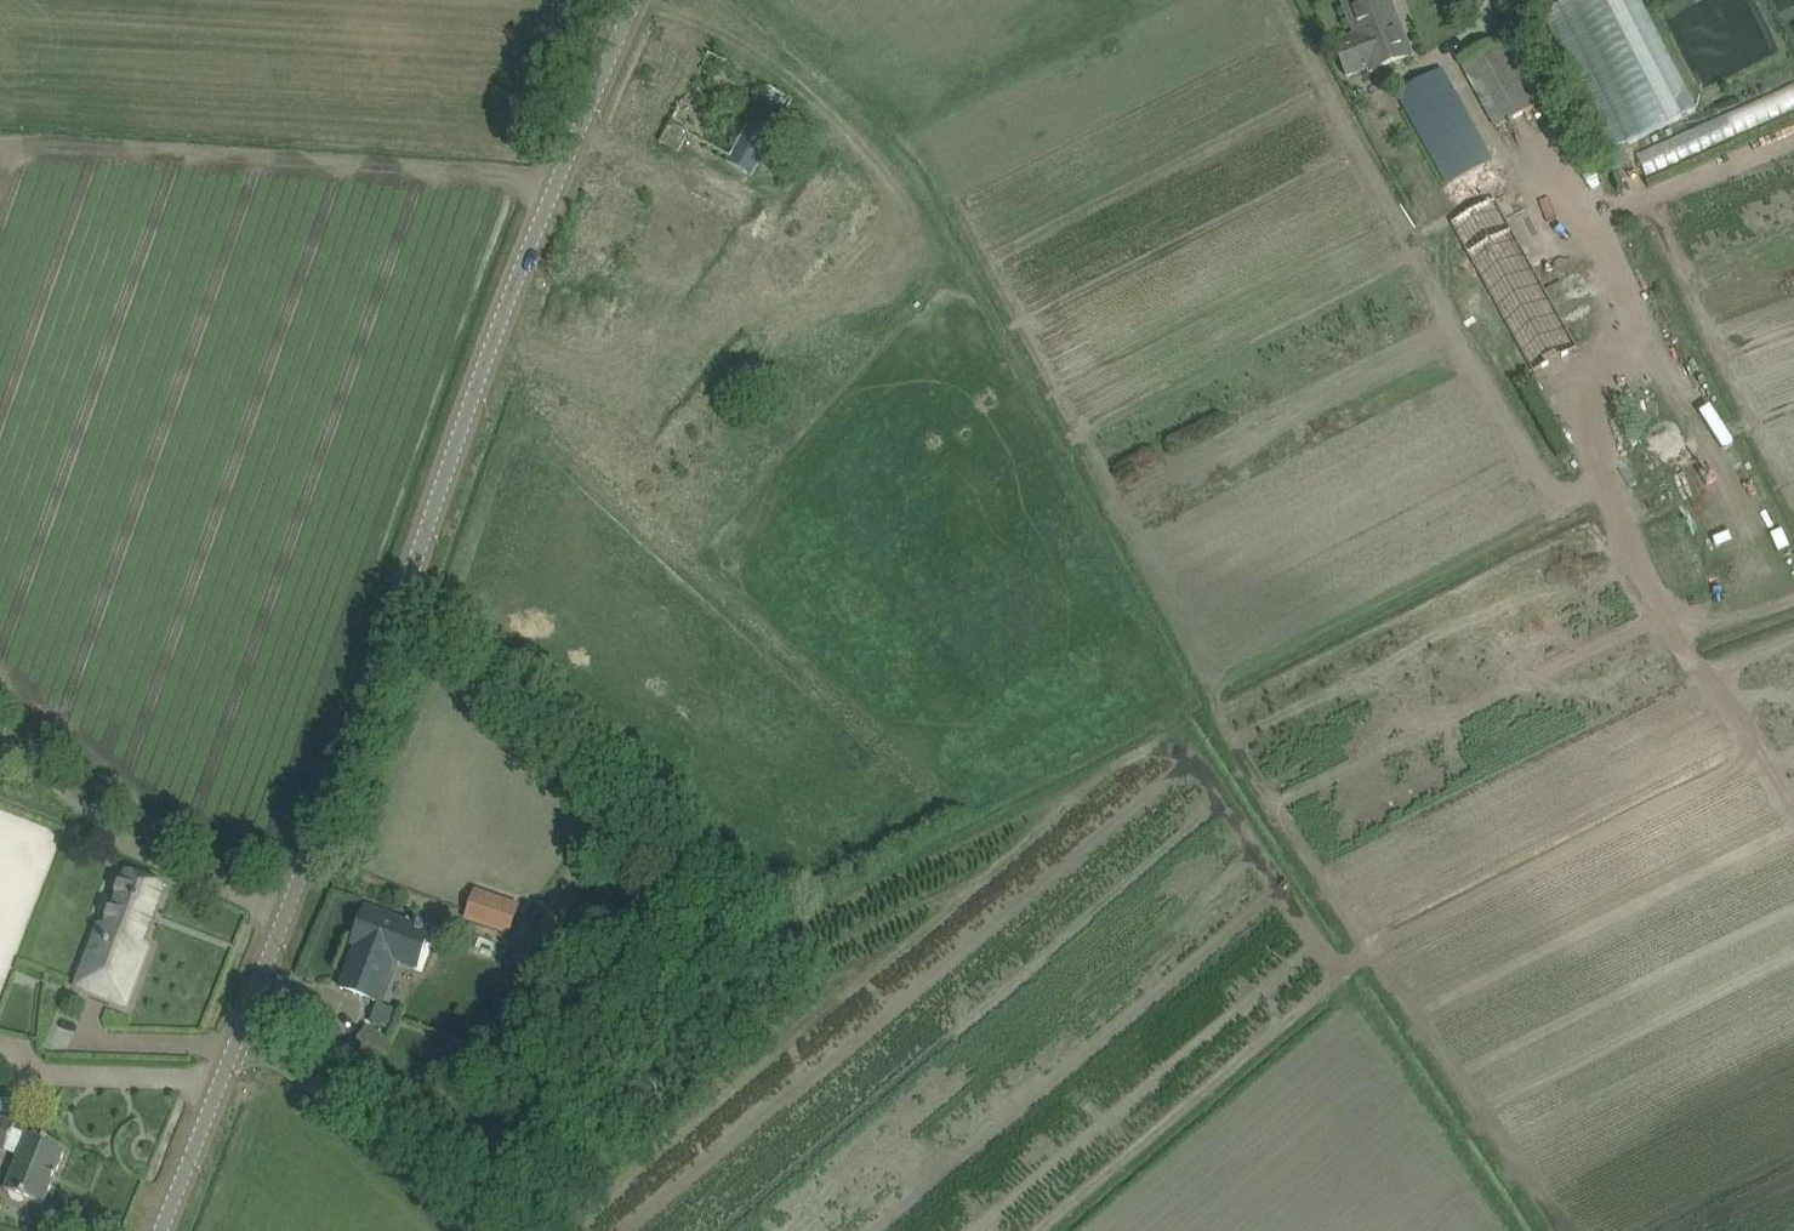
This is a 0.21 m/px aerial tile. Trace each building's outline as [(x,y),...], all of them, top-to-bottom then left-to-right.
[(1354,34),(1331,43),(1346,80),(1368,70),(1371,77),(1412,58),(1390,0),(1340,0),(1354,34)] [(1540,105),(1515,58),(1503,36),(1459,61),(1496,129),(1540,105)] [(752,175),(781,123),(793,101),(769,88),(769,86),(726,63),(726,64),(708,54),(660,143),(678,153),(688,134),(728,157),(726,161),(752,175)] [(1501,179),(1453,91),(1441,70),(1396,95),(1456,203),(1501,179)] [(1746,129),(1735,106),(1651,146),(1662,168),(1746,129)] [(1451,224),(1533,374),(1576,351),(1494,200),(1451,224)] [(1668,410),(1681,404),(1671,382),(1658,388),(1668,410)] [(96,940),(78,988),(125,1006),(147,947),(143,945),(164,891),(125,876),(100,941),(96,940)] [(474,896),(465,921),(509,936),(517,911),(474,896)] [(357,947),(340,989),(377,1003),(393,961),(417,970),(430,933),(422,930),(424,927),(418,925),(417,928),(389,918),(366,909),(352,945),(357,947)] [(366,1026),(351,1051),(377,1066),(392,1042),(366,1026)] [(21,1151),(5,1192),(9,1193),(11,1198),(20,1202),(25,1200),(43,1207),(66,1151),(28,1136),(27,1138),(13,1132),(16,1126),(0,1119),(0,1151),(5,1153),(8,1146),(21,1151)]
